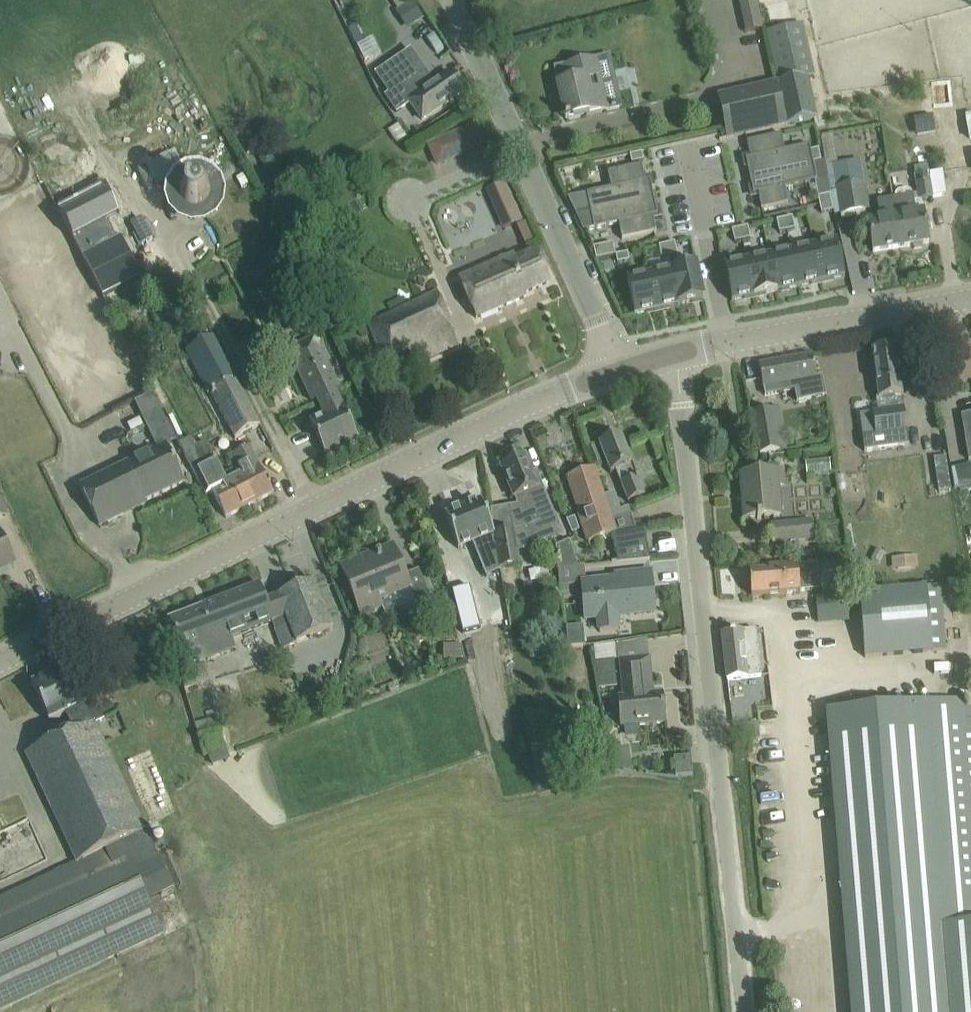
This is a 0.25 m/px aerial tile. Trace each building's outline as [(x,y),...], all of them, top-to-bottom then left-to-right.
[(757,0),(739,0),(746,33),(763,29),(757,0)] [(767,32),(777,81),(787,125),(818,118),(809,78),(816,76),(804,23),(767,32)] [(411,50),(374,76),(388,96),(384,98),(396,115),(410,106),(421,121),(424,119),(447,103),(463,92),(451,74),(435,85),(411,50)] [(554,70),(558,86),(566,119),(612,108),(600,59),(554,70)] [(787,125),(777,81),(717,95),(727,140),(787,126),(787,125)] [(934,118),(915,121),(917,135),(936,132),(934,118)] [(813,163),(811,151),(809,145),(785,151),(781,135),(747,142),(750,158),(746,159),(750,177),(813,163)] [(811,151),(813,163),(821,161),(819,149),(811,151)] [(642,153),(630,155),(632,163),(644,161),(642,153)] [(861,160),(826,166),(829,180),(836,215),(841,214),(842,215),(843,221),(857,219),(858,229),(871,227),(870,221),(869,221),(867,210),(870,210),(865,183),(861,160)] [(813,163),(817,179),(826,177),(823,161),(821,161),(813,163)] [(817,179),(813,163),(750,177),(753,195),(758,194),(761,210),(788,204),(785,188),(817,181),(817,179)] [(586,194),(567,198),(575,215),(590,212),(654,198),(650,180),(645,181),(642,165),(608,173),(611,189),(586,194)] [(932,181),(919,183),(920,193),(921,201),(923,201),(935,199),(934,199),(932,181)] [(180,192),(178,197),(178,203),(180,208),(183,213),(188,216),(193,217),(198,218),(203,217),(207,214),(211,210),(214,205),(215,200),(214,195),(212,190),(209,186),(204,183),(198,182),(193,182),(188,184),(183,188),(180,192)] [(895,193),(895,196),(902,249),(914,247),(915,250),(923,249),(924,245),(930,244),(925,214),(915,215),(912,194),(910,191),(906,190),(898,191),(895,193)] [(913,193),(912,194),(915,215),(925,214),(923,202),(923,201),(921,201),(920,193),(913,193)] [(105,194),(61,217),(102,297),(140,277),(120,238),(117,240),(107,220),(116,215),(105,194)] [(820,206),(832,203),(830,195),(818,198),(820,206)] [(902,249),(895,196),(893,197),(894,202),(878,205),(880,219),(870,221),(871,227),(875,253),(902,249)] [(590,212),(575,215),(582,232),(594,229),(619,224),(622,240),(657,233),(653,216),(658,215),(654,198),(590,212)] [(832,203),(820,206),(821,213),(833,211),(832,203)] [(787,231),(795,229),(792,217),(785,219),(787,231)] [(785,219),(777,221),(779,232),(787,231),(785,219)] [(751,239),(748,227),(740,229),(743,240),(751,239)] [(740,229),(732,230),(735,242),(743,240),(740,229)] [(822,282),(845,277),(837,242),(814,247),(822,282)] [(667,244),(669,256),(677,255),(675,243),(667,244)] [(616,256),(613,244),(594,248),(596,260),(616,256)] [(661,258),(669,256),(667,244),(659,246),(661,258)] [(792,252),(799,287),(822,282),(814,247),(792,252)] [(514,255),(479,270),(459,279),(476,317),(526,297),(525,294),(550,283),(536,251),(516,260),(514,255)] [(777,292),(799,287),(792,252),(769,257),(777,292)] [(629,261),(628,253),(616,256),(617,264),(629,261)] [(755,297),(777,292),(769,257),(747,262),(755,297)] [(732,302),(755,297),(747,262),(724,267),(732,302)] [(703,300),(696,265),(672,270),(680,305),(703,300)] [(672,270),(650,275),(658,310),(680,305),(672,270)] [(650,275),(627,280),(635,315),(658,310),(650,275)] [(367,324),(379,352),(387,349),(393,360),(409,354),(415,366),(458,346),(436,290),(367,324)] [(314,336),(288,348),(299,374),(307,391),(305,392),(311,404),(318,401),(325,416),(310,423),(326,456),(358,440),(335,392),(340,390),(336,381),(327,363),(323,355),(314,336)] [(213,337),(188,350),(234,440),(260,426),(213,337)] [(908,445),(896,350),(896,349),(872,352),(878,400),(876,400),(877,413),(871,413),(874,436),(863,438),(864,451),(908,445)] [(763,389),(778,386),(779,393),(795,390),(797,402),(825,397),(821,376),(816,377),(812,356),(759,366),(763,389)] [(184,483),(166,446),(178,441),(153,394),(135,402),(158,449),(80,487),(99,526),(146,504),(145,502),(184,483)] [(780,452),(772,410),(752,413),(760,455),(780,452)] [(970,460),(970,414),(961,416),(966,435),(964,435),(969,461),(970,460)] [(599,444),(606,463),(611,474),(616,472),(628,503),(645,496),(621,435),(599,444)] [(217,462),(206,442),(196,447),(192,438),(179,444),(194,474),(217,462)] [(249,447),(232,456),(237,467),(224,474),(217,462),(194,474),(206,496),(213,492),(226,518),(274,494),(270,486),(271,486),(270,484),(269,485),(249,447)] [(532,474),(525,457),(501,467),(518,505),(508,507),(512,529),(494,532),(496,549),(500,570),(519,567),(514,536),(543,535),(545,540),(561,533),(536,473),(532,474)] [(617,534),(612,521),(604,498),(594,468),(575,475),(587,513),(580,515),(589,543),(614,535),(617,534)] [(780,472),(761,473),(741,475),(745,518),(757,517),(757,519),(761,519),(761,517),(778,516),(775,486),(781,486),(780,472)] [(446,515),(444,516),(458,550),(471,544),(485,578),(500,572),(499,566),(494,535),(484,511),(480,502),(446,515)] [(637,532),(631,514),(612,521),(617,534),(637,532)] [(815,540),(814,522),(773,526),(774,542),(780,541),(781,553),(792,552),(791,543),(815,540)] [(650,561),(645,530),(637,532),(617,534),(614,535),(619,564),(650,561)] [(4,542),(0,534),(0,567),(12,561),(14,564),(15,564),(4,542)] [(360,559),(341,567),(348,585),(361,616),(382,607),(384,607),(382,601),(393,597),(398,610),(415,603),(419,613),(434,607),(426,589),(419,570),(405,575),(394,549),(371,558),(372,560),(363,564),(360,559)] [(818,563),(797,565),(767,567),(768,571),(749,572),(751,596),(771,595),(799,593),(799,591),(820,589),(818,563)] [(651,572),(631,574),(623,575),(624,580),(587,584),(585,565),(559,568),(561,594),(570,594),(569,585),(582,584),(585,622),(596,621),(598,631),(619,629),(617,612),(653,609),(653,613),(655,613),(651,572)] [(333,630),(322,600),(315,582),(266,600),(260,585),(169,620),(185,663),(187,668),(237,649),(232,637),(272,621),(273,622),(282,619),(285,626),(276,630),(283,649),(333,630)] [(860,592),(865,658),(933,652),(933,651),(947,650),(941,586),(928,586),(927,586),(860,592)] [(848,592),(816,595),(819,622),(851,620),(848,592)] [(755,630),(742,631),(722,633),(727,681),(760,677),(755,630)] [(444,660),(462,660),(462,644),(444,645),(444,660)] [(623,698),(618,698),(621,727),(665,723),(662,694),(653,695),(650,658),(620,661),(623,698)] [(614,661),(596,663),(597,678),(616,676),(614,661)] [(179,670),(185,690),(209,682),(203,663),(179,670)] [(50,721),(74,710),(82,728),(95,722),(102,719),(92,700),(86,703),(69,667),(33,684),(50,721)] [(966,719),(964,701),(859,710),(847,711),(837,711),(827,712),(851,1011),(970,1011),(970,719),(966,719)] [(858,702),(836,703),(837,711),(847,711),(859,710),(858,702)] [(220,716),(195,724),(204,757),(230,749),(220,716)] [(7,1006),(163,933),(159,925),(166,921),(170,929),(175,927),(171,919),(185,913),(172,887),(153,845),(146,830),(122,780),(114,763),(95,722),(82,728),(26,754),(34,772),(76,861),(0,897),(0,1009),(7,1006)] [(691,757),(673,759),(675,778),(693,776),(691,757)]
